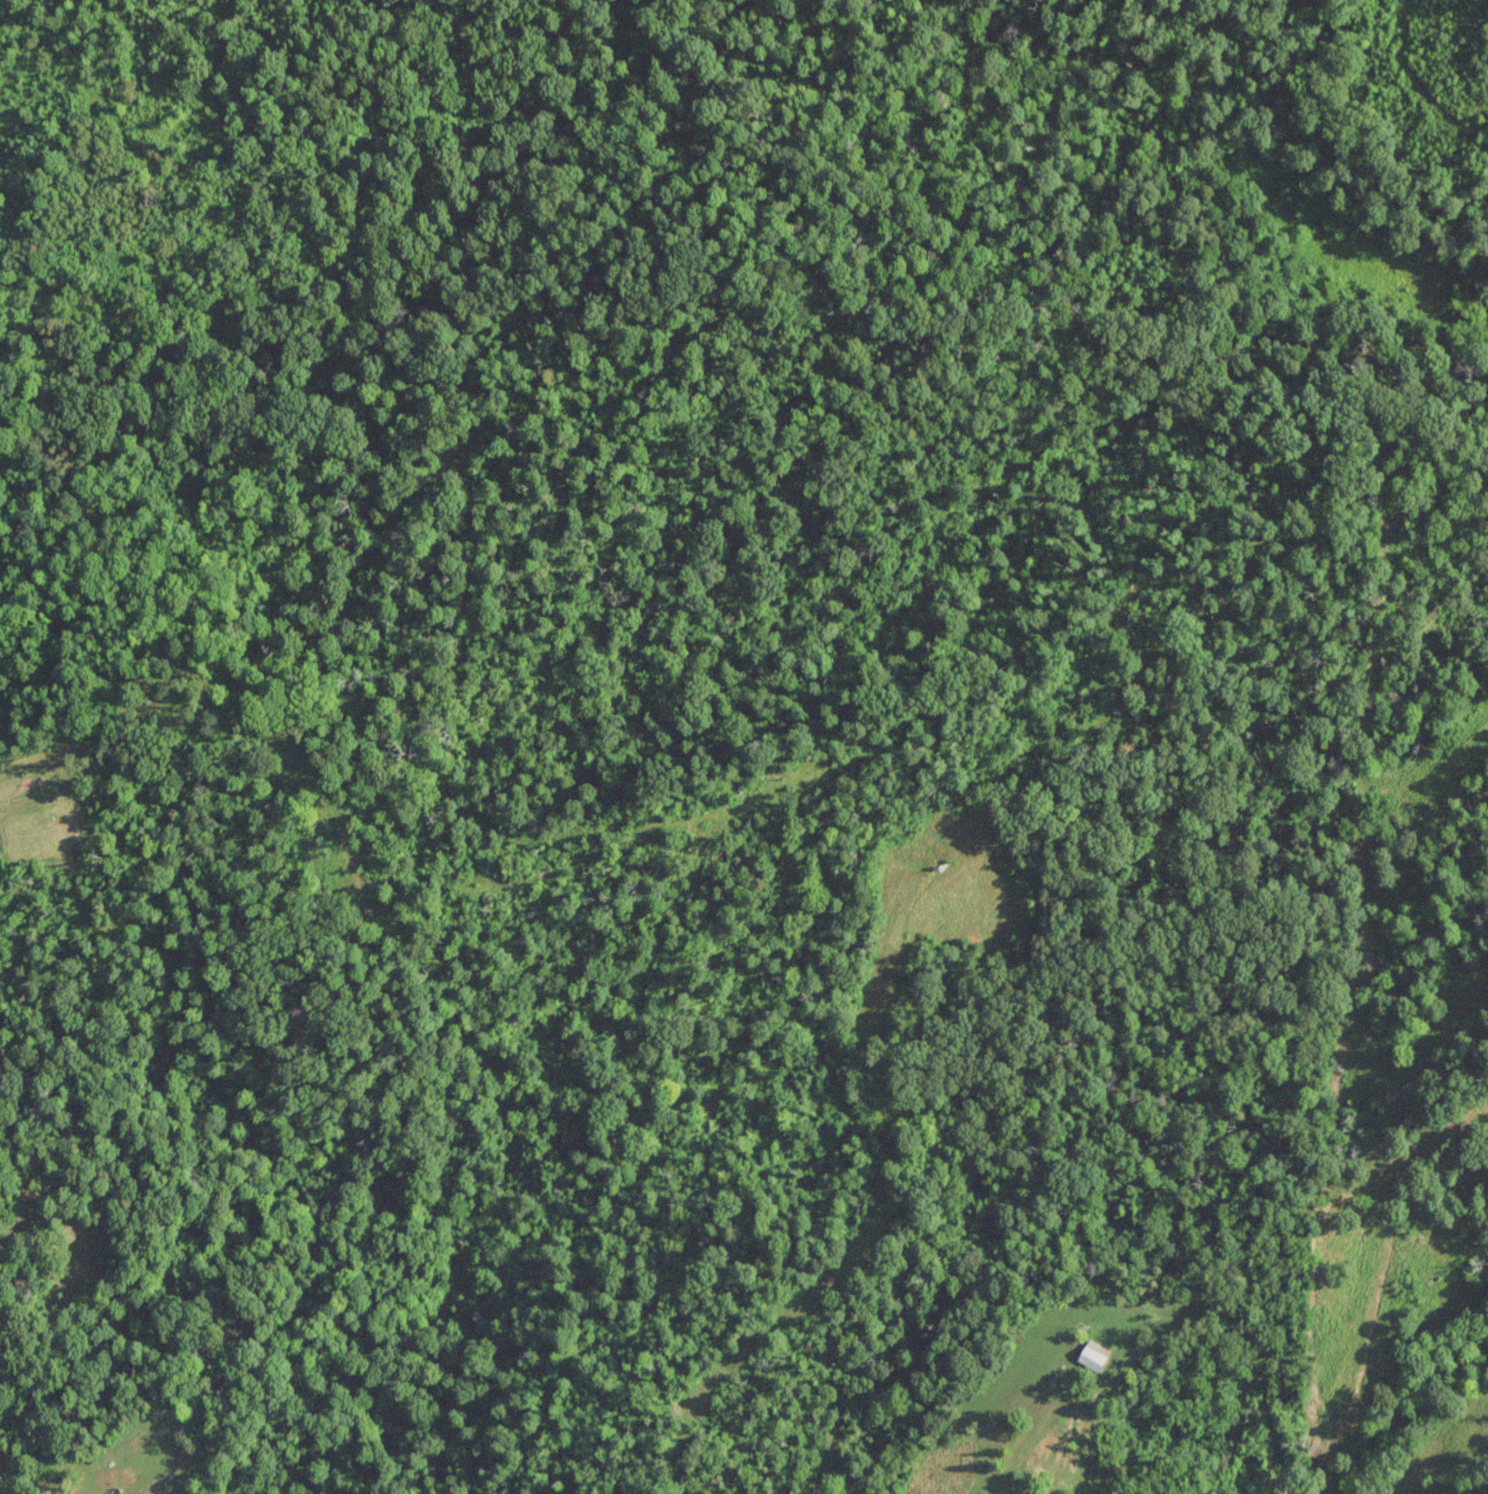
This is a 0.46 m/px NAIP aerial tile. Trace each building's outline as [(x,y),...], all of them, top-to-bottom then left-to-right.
[(1096,1371),(1108,1349),(1086,1338),(1075,1361),(1096,1371)]
